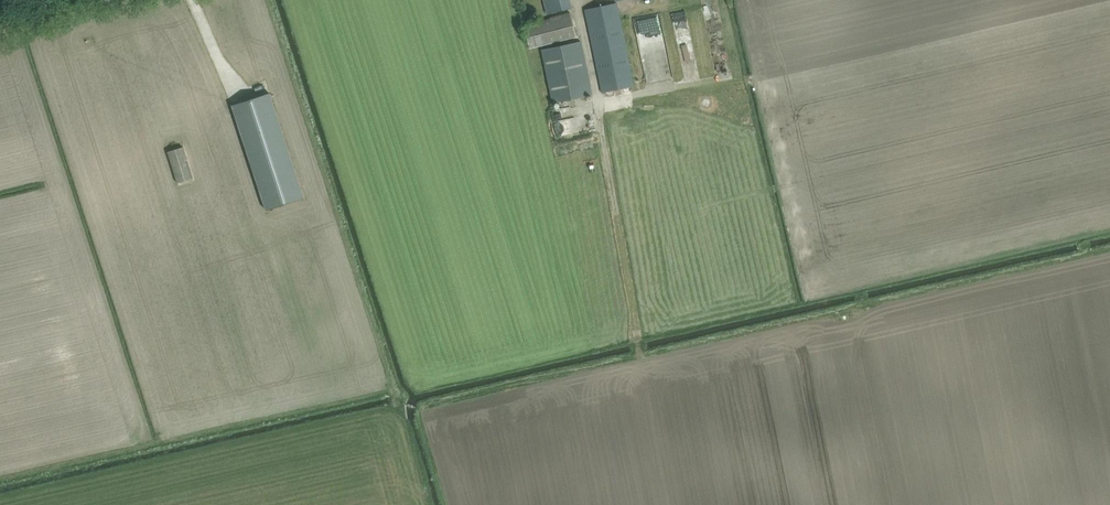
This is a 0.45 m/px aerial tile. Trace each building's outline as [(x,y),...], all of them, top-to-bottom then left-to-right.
[(572,8),(570,0),(543,0),(547,14),(572,8)] [(586,10),(602,93),(634,87),(617,3),(586,10)] [(576,37),(570,13),(550,18),(551,19),(524,25),(530,48),(576,37)] [(593,94),(582,41),(541,49),(553,103),(593,94)] [(279,80),(242,92),(276,198),(314,185),(279,80)] [(192,178),(183,147),(168,152),(177,183),(192,178)]
